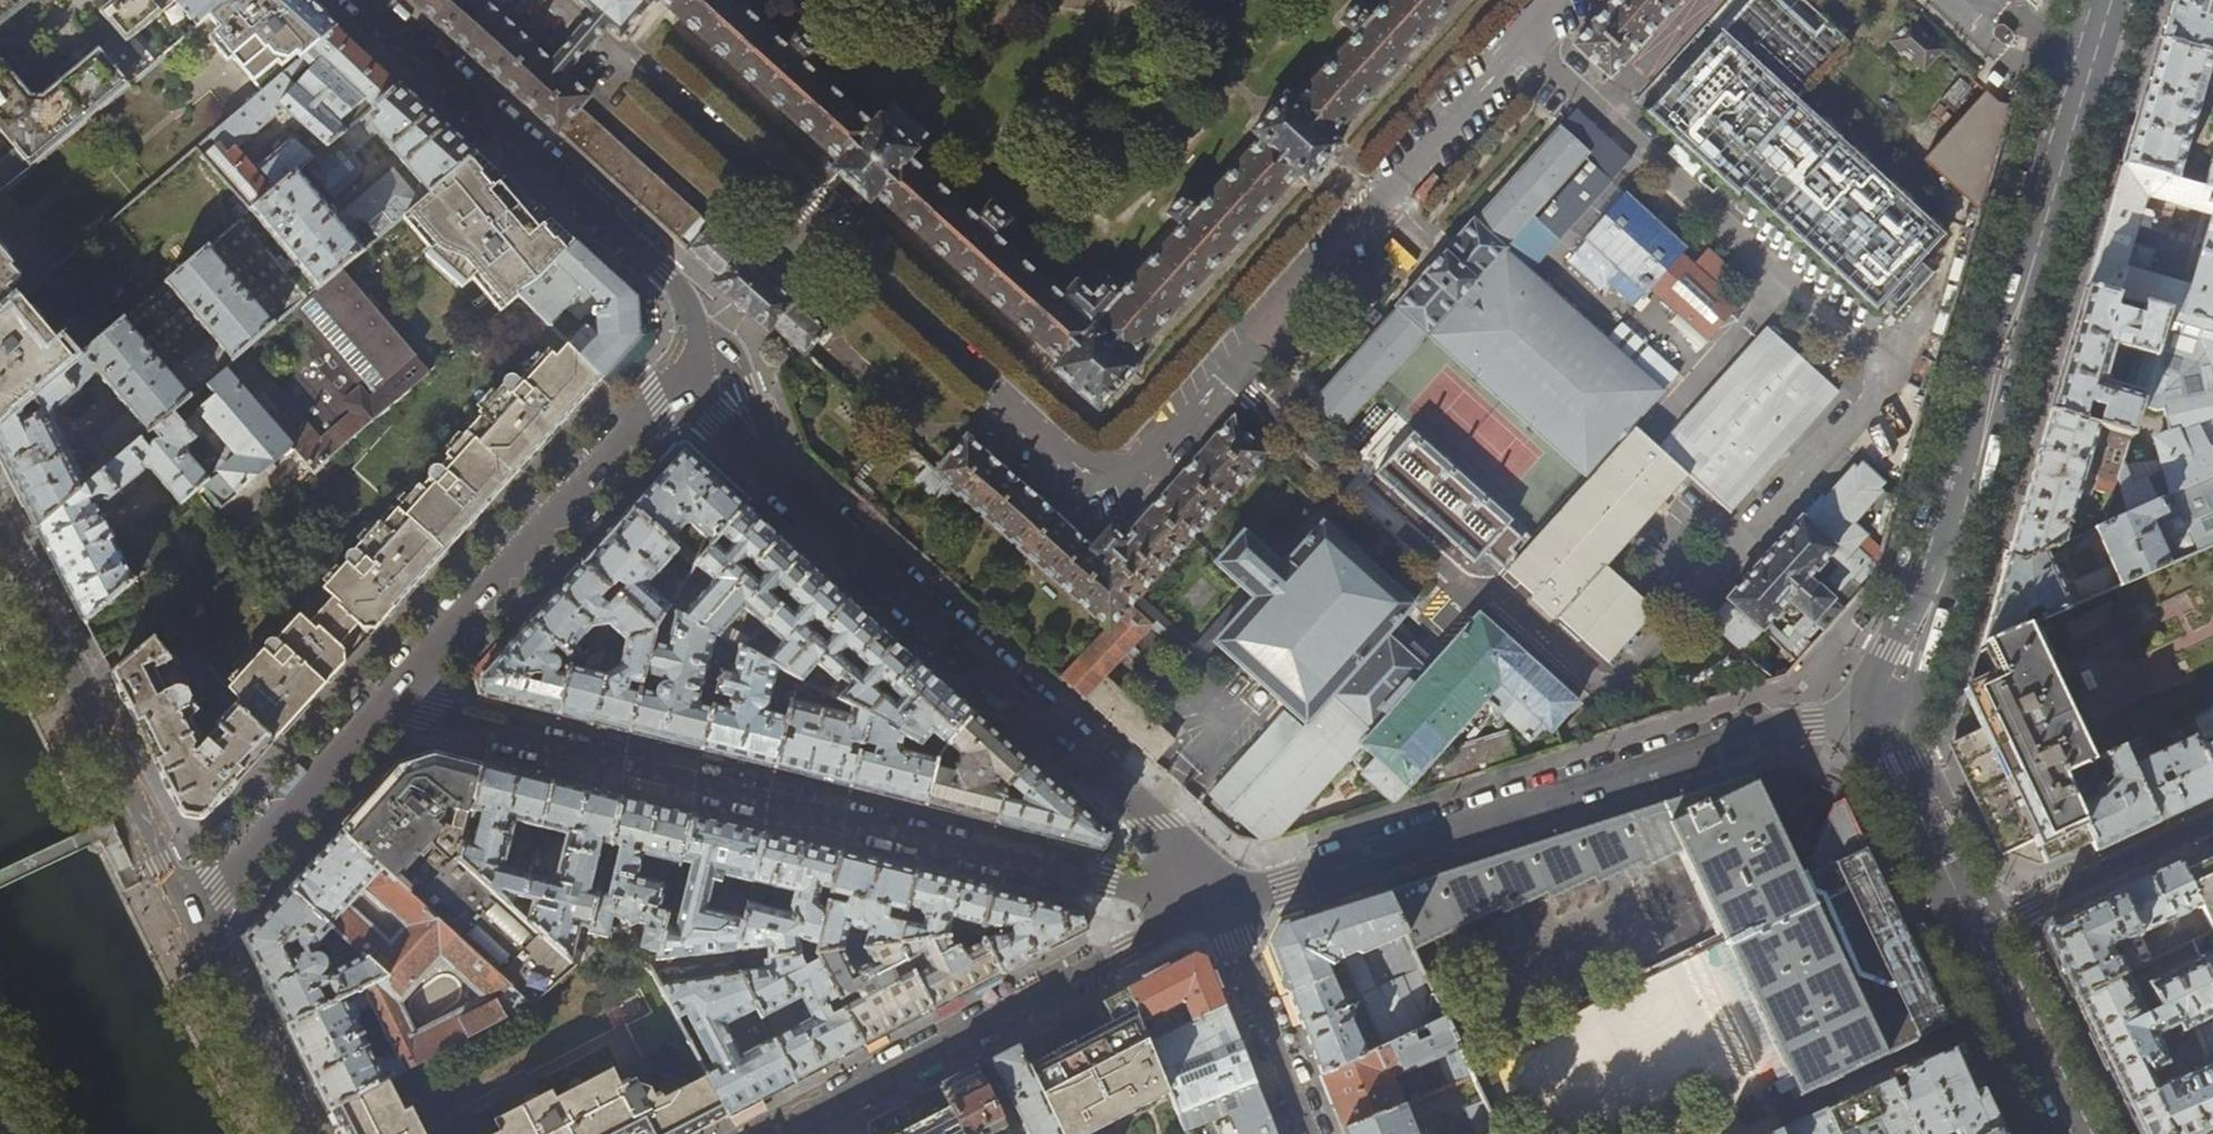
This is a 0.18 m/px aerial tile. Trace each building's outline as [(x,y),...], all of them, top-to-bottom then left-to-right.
[(31,0),(0,0),(0,25),(31,0)] [(96,48),(127,85),(206,18),(228,0),(113,0),(99,11),(117,33),(96,48)] [(206,18),(215,30),(209,35),(259,93),(336,28),(305,0),(228,0),(206,18)] [(563,74),(550,63),(481,0),(408,0),(556,132),(577,109),(588,97),(563,74)] [(592,14),(608,29),(621,40),(649,8),(656,0),(577,0),(592,14)] [(663,5),(838,163),(831,170),(851,188),(869,204),(876,197),(1059,361),(1051,369),(1098,411),(1140,365),(1131,358),(1298,175),(1306,182),(1326,161),(1340,145),(1332,137),(1457,0),(1388,0),(1375,15),(1359,2),(1341,22),(1356,36),(1295,103),(1286,96),(1270,113),(1252,133),(1260,140),(1199,207),(1184,194),(1166,214),(1180,228),(1121,292),(1107,279),(1092,295),(1078,282),(1064,297),(998,237),(1012,222),(992,204),(978,219),(911,159),(918,151),(928,140),(909,122),(890,105),(880,116),(872,125),(806,65),(821,49),(801,30),(786,46),(734,0),(657,0),(663,5)] [(1611,79),(1681,0),(1616,0),(1574,46),(1611,79)] [(1941,232),(1796,100),(1848,43),(1826,23),(1816,33),(1780,0),(1751,0),(1649,114),(1739,196),(1745,190),(1878,308),(1941,232)] [(2041,12),(2044,0),(2027,0),(2041,12)] [(2162,30),(2159,41),(2212,57),(2212,0),(2171,0),(2162,30)] [(580,31),(550,63),(563,74),(593,43),(595,44),(602,35),(608,29),(592,14),(586,21),(578,29),(580,31)] [(1890,45),(1922,74),(1942,52),(1910,23),(1890,45)] [(1999,24),(1994,30),(1995,35),(2004,44),(2011,43),(2015,38),(2015,32),(2005,24),(1999,24)] [(354,45),(336,28),(259,93),(208,136),(215,145),(203,156),(249,210),(311,157),(290,139),(257,167),(268,181),(264,185),(234,150),(282,108),(325,145),(344,129),(338,121),(365,97),(372,105),(397,83),(354,45)] [(2159,41),(2136,119),(2123,164),(2177,179),(2212,58),(2212,57),(2159,41)] [(27,169),(127,85),(96,48),(38,96),(28,95),(0,61),(0,137),(27,169)] [(249,210),(72,361),(30,398),(36,413),(21,420),(15,410),(0,423),(0,454),(10,474),(37,529),(337,269),(406,212),(422,199),(392,166),(333,215),(323,204),(361,172),(361,163),(378,148),(369,137),(376,131),(430,193),(476,154),(435,118),(397,83),(372,105),(344,129),(325,145),(311,157),(249,210)] [(1988,98),(1926,166),(1981,216),(2011,112),(2001,109),(1988,98)] [(556,132),(678,243),(699,220),(577,109),(556,132)] [(1663,392),(1606,341),(1531,274),(1609,183),(1583,159),(1587,155),(1559,128),(1475,223),(1474,221),(1445,253),(1445,252),(1440,257),(1440,256),(1428,270),(1429,271),(1424,275),(1425,276),(1396,308),(1398,309),(1315,403),(1343,429),(1374,395),(1427,335),(1586,477),(1663,392)] [(106,140),(111,146),(119,139),(114,133),(106,140)] [(27,169),(0,137),(0,192),(27,169)] [(531,204),(476,154),(430,193),(422,199),(406,212),(435,245),(425,253),(459,288),(474,276),(502,308),(518,295),(575,243),(565,234),(531,204)] [(2205,187),(2212,189),(2212,159),(2205,187)] [(112,167),(117,173),(125,166),(120,160),(112,167)] [(2212,213),(2212,189),(2205,187),(2177,179),(2123,164),(2105,226),(2087,287),(2168,311),(2184,316),(2192,286),(2149,273),(2155,250),(2132,243),(2137,227),(2160,233),(2169,203),(2212,215),(2212,213)] [(1632,306),(1650,287),(1709,339),(1738,307),(1712,283),(1724,269),(1707,252),(1694,267),(1679,253),(1683,249),(1624,196),(1565,264),(1597,293),(1606,283),(1632,306)] [(2212,215),(2192,286),(2184,316),(2212,325),(2212,213),(2212,215)] [(802,354),(805,356),(811,349),(827,331),(794,303),(767,278),(739,254),(708,226),(686,250),(717,278),(713,283),(740,308),(758,323),(767,332),(772,327),(802,354)] [(575,243),(518,295),(548,325),(565,306),(578,318),(586,311),(598,311),(599,336),(585,322),(567,343),(602,378),(633,343),(639,337),(637,316),(636,298),(627,290),(575,243)] [(17,299),(7,287),(19,277),(0,254),(0,314),(17,299)] [(337,269),(37,529),(64,582),(85,624),(157,561),(151,556),(145,562),(134,550),(134,555),(122,561),(93,507),(97,504),(98,499),(106,502),(141,471),(141,468),(149,468),(175,499),(164,507),(173,509),(178,504),(180,505),(207,480),(185,455),(185,447),(194,439),(194,437),(199,433),(227,465),(218,472),(236,493),(256,477),(279,503),(427,374),(337,269)] [(2168,311),(2087,287),(2071,341),(2053,402),(2050,412),(2129,435),(2131,436),(2140,405),(2168,311)] [(0,314),(0,423),(15,410),(30,398),(72,361),(19,297),(17,299),(0,314)] [(2212,477),(2212,325),(2184,316),(2168,311),(2140,405),(2155,411),(2167,409),(2169,433),(2158,437),(2154,444),(2159,461),(2119,468),(2116,478),(2126,515),(2212,477)] [(1664,367),(1619,327),(1606,341),(1663,392),(1676,377),(1664,367)] [(1653,446),(1686,477),(1728,514),(1837,394),(1766,329),(1653,446)] [(504,381),(483,404),(486,407),(470,424),(473,427),(442,460),(438,459),(435,460),(433,462),(432,463),(431,465),(431,472),(401,506),(397,503),(382,520),(378,516),(345,552),(344,555),(344,560),(345,564),(321,590),(331,600),(308,625),(297,616),(286,629),(274,642),(271,641),(267,641),(265,641),(261,645),(260,649),(261,652),(226,690),(229,694),(230,693),(239,703),(236,707),(243,714),(245,713),(249,717),(248,718),(274,742),(336,673),(341,667),(340,652),(336,648),(357,626),(362,631),(375,629),(414,587),(484,508),(543,443),(594,386),(602,378),(567,343),(550,362),(540,354),(519,377),(516,375),(512,373),(510,373),(507,374),(505,377),(504,381)] [(633,343),(602,378),(608,384),(639,349),(633,343)] [(2029,484),(2000,580),(1981,647),(2023,628),(2026,615),(2036,611),(2040,620),(2067,608),(2052,572),(2044,553),(2065,543),(2064,540),(2063,541),(2077,494),(2088,498),(2077,537),(2093,530),(2102,526),(2116,478),(2119,468),(2129,435),(2050,412),(2029,484)] [(935,474),(949,486),(1107,629),(1139,597),(1192,538),(1268,454),(1231,421),(1123,539),(1110,527),(1092,547),(967,436),(935,474)] [(881,435),(909,461),(914,454),(886,429),(881,435)] [(1686,477),(1653,446),(1635,429),(1505,573),(1532,597),(1529,600),(1548,618),(1551,621),(1554,617),(1556,619),(1606,664),(1653,613),(1604,568),(1686,477)] [(1476,561),(1494,578),(1519,550),(1501,534),(1507,526),(1418,444),(1421,440),(1412,431),(1382,464),(1481,555),(1476,561)] [(684,452),(659,479),(632,509),(678,552),(694,565),(694,564),(698,560),(673,537),(683,526),(690,525),(712,545),(713,544),(720,536),(746,508),(684,452)] [(949,486),(935,474),(929,467),(918,480),(938,498),(949,486)] [(1836,549),(1825,561),(1835,569),(1823,583),(1850,606),(1875,579),(1876,574),(1852,550),(1863,537),(1850,525),(1878,494),(1876,491),(1881,486),(1862,467),(1856,472),(1853,469),(1823,500),(1821,498),(1801,519),(1836,549)] [(2117,586),(2212,545),(2212,477),(2126,515),(2102,526),(2093,530),(2110,568),(2117,586)] [(764,524),(746,508),(720,536),(731,545),(724,553),(713,544),(712,545),(698,560),(694,564),(715,583),(681,618),(699,628),(748,575),(738,566),(746,558),(755,567),(780,539),(764,524)] [(678,552),(632,509),(603,541),(581,566),(606,589),(614,580),(622,588),(614,596),(653,633),(669,607),(646,587),(678,552)] [(1761,634),(1785,607),(1814,633),(1826,620),(1835,609),(1836,609),(1807,583),(1825,561),(1836,549),(1801,519),(1799,517),(1725,601),(1726,603),(1759,632),(1761,634)] [(1217,646),(1305,726),(1330,697),(1385,636),(1412,607),(1365,564),(1321,524),(1282,568),(1279,566),(1275,562),(1243,533),(1218,561),(1215,565),(1243,590),(1204,633),(1217,646)] [(799,556),(780,539),(755,567),(764,575),(757,583),(748,575),(699,628),(715,636),(717,637),(744,608),(763,626),(814,570),(799,556)] [(606,589),(581,566),(561,588),(530,622),(558,648),(566,655),(593,627),(609,626),(625,642),(653,633),(614,596),(606,605),(597,598),(606,589)] [(2052,572),(2067,608),(2117,586),(2110,568),(2070,585),(2064,582),(2058,569),(2052,572)] [(765,652),(770,657),(765,662),(777,668),(801,681),(816,664),(836,682),(839,679),(883,631),(830,584),(814,570),(763,626),(777,639),(765,652)] [(1194,645),(1139,597),(1107,629),(1060,681),(1152,764),(1173,742),(1103,679),(1150,627),(1196,667),(1199,664),(1217,646),(1204,633),(1194,645)] [(1759,632),(1726,603),(1707,623),(1740,654),(1759,632)] [(1835,609),(1826,620),(1832,625),(1841,615),(1835,609)] [(1422,772),(1438,754),(1485,701),(1529,740),(1542,726),(1550,732),(1576,702),(1478,613),(1425,673),(1371,733),(1360,746),(1374,758),(1360,774),(1392,803),(1422,772)] [(638,695),(629,732),(666,741),(701,750),(712,707),(713,701),(700,698),(715,636),(699,628),(681,618),(674,615),(666,647),(651,643),(641,685),(638,695)] [(558,648),(530,622),(513,641),(478,680),(480,688),(483,696),(558,714),(569,666),(570,660),(564,659),(559,681),(557,681),(556,676),(559,674),(561,671),(561,668),(561,664),(559,660),(556,658),(553,657),(552,655),(558,648)] [(230,693),(229,694),(172,625),(112,676),(124,700),(179,811),(207,815),(253,765),(274,742),(248,718),(249,717),(245,713),(243,714),(236,707),(239,703),(230,693)] [(2023,628),(1981,647),(1965,699),(1953,743),(1967,773),(2005,852),(2033,839),(2045,862),(2082,846),(2091,841),(2080,817),(2061,777),(2093,762),(2095,761),(2080,731),(2074,733),(2025,627),(2023,628)] [(724,641),(738,648),(741,650),(749,641),(735,628),(724,641)] [(895,643),(883,631),(839,679),(848,687),(841,695),(832,686),(825,694),(850,707),(867,716),(884,698),(874,689),(882,681),(891,689),(917,662),(895,643)] [(653,633),(625,642),(619,666),(605,676),(569,666),(558,714),(600,725),(629,732),(638,695),(627,693),(630,682),(641,685),(651,643),(653,633)] [(1385,636),(1330,697),(1371,733),(1425,673),(1395,645),(1385,636)] [(765,662),(741,650),(738,648),(732,674),(720,671),(714,695),(729,699),(727,710),(712,707),(701,750),(731,758),(774,768),(781,740),(784,728),(787,717),(766,713),(777,668),(765,662)] [(948,690),(917,662),(891,689),(900,698),(893,706),(884,698),(867,716),(902,735),(920,744),(930,732),(944,745),(974,714),(948,690)] [(1371,733),(1330,697),(1305,726),(1301,730),(1284,714),(1230,774),(1211,794),(1214,796),(1209,801),(1219,810),(1223,806),(1263,844),(1270,842),(1276,840),(1360,746),(1371,733)] [(847,716),(790,702),(789,707),(787,717),(784,728),(795,731),(793,743),(781,740),(774,768),(813,778),(849,787),(856,759),(845,756),(848,743),(859,746),(867,716),(850,707),(847,716)] [(2185,719),(2212,779),(2212,706),(2185,719)] [(1001,738),(974,714),(944,745),(937,753),(936,758),(941,760),(945,754),(947,755),(950,750),(956,756),(949,770),(941,767),(942,763),(935,761),(926,806),(966,816),(995,823),(1004,789),(1029,763),(1001,738)] [(899,749),(902,735),(867,716),(859,746),(873,750),(871,758),(857,754),(856,759),(849,787),(889,797),(926,806),(935,761),(936,758),(937,753),(929,749),(927,758),(904,752),(896,757),(894,753),(899,749)] [(2132,767),(2158,823),(2164,820),(2212,797),(2212,779),(2185,719),(2156,732),(2159,738),(2167,734),(2174,747),(2132,767)] [(1438,754),(1422,772),(1428,791),(1518,763),(1508,731),(1438,754)] [(2141,739),(2123,748),(2129,762),(2148,753),(2141,739)] [(2132,767),(2129,762),(2123,748),(2102,758),(2111,781),(2103,790),(2102,787),(2097,790),(2098,794),(2082,801),(2075,786),(2098,774),(2093,762),(2061,777),(2080,817),(2091,841),(2096,852),(2120,840),(2158,823),(2132,767)] [(454,762),(433,757),(406,765),(399,767),(376,793),(340,832),(530,1005),(575,966),(571,962),(528,923),(510,907),(458,860),(462,842),(469,817),(480,768),(468,765),(454,762)] [(1104,841),(1108,834),(1071,801),(1029,763),(1004,789),(995,823),(1038,834),(1100,849),(1104,841)] [(482,764),(480,768),(469,817),(476,818),(469,844),(462,842),(458,860),(510,907),(514,895),(523,897),(529,875),(503,869),(516,822),(541,828),(552,781),(509,770),(482,764)] [(1885,1054),(1800,879),(1781,839),(1750,775),(1399,888),(1385,892),(1411,947),(1471,920),(1470,916),(1685,847),(1729,939),(1799,1085),(1790,1090),(1796,1100),(1885,1054)] [(595,792),(552,781),(541,828),(566,834),(555,882),(529,875),(523,897),(533,900),(528,923),(571,962),(580,927),(590,929),(598,896),(599,892),(589,890),(601,843),(610,845),(610,844),(621,798),(595,792)] [(666,810),(621,798),(610,844),(620,847),(608,898),(598,896),(590,929),(589,934),(606,938),(609,936),(614,916),(626,919),(626,921),(629,927),(639,922),(646,924),(639,946),(641,949),(658,953),(665,927),(668,912),(658,909),(663,889),(659,884),(635,878),(641,854),(673,862),(671,873),(677,874),(681,860),(692,816),(666,810)] [(1800,879),(1885,1054),(1952,1023),(1861,836),(1844,800),(1833,805),(1808,859),(1815,872),(1800,879)] [(735,827),(692,816),(681,860),(692,863),(675,930),(665,927),(658,953),(656,960),(735,952),(744,919),(705,910),(716,873),(753,883),(765,834),(735,827)] [(333,840),(288,890),(384,977),(367,986),(409,1069),(530,1005),(340,832),(333,840)] [(797,842),(765,834),(753,883),(794,893),(789,914),(747,904),(744,919),(735,952),(767,949),(768,959),(769,959),(798,956),(801,956),(799,944),(816,948),(826,909),(817,905),(822,887),(831,890),(840,853),(797,842)] [(872,861),(840,853),(831,890),(830,895),(849,900),(847,906),(844,908),(827,904),(826,909),(816,948),(815,954),(843,950),(849,926),(849,927),(850,928),(851,929),(852,929),(862,932),(864,932),(865,932),(867,931),(868,930),(863,948),(864,948),(898,944),(902,925),(887,921),(887,919),(890,910),(905,914),(915,872),(872,861)] [(2195,866),(2184,871),(2201,908),(2212,931),(2212,932),(2212,858),(2195,866)] [(2160,870),(2118,890),(2137,936),(2201,908),(2184,871),(2179,861),(2160,870)] [(954,881),(915,872),(905,914),(902,925),(898,944),(947,938),(948,938),(953,920),(966,923),(963,936),(980,934),(991,891),(954,881)] [(287,1026),(367,986),(384,977),(288,890),(280,899),(244,939),(266,983),(287,1026)] [(2072,992),(2074,998),(2127,972),(2115,946),(2137,936),(2118,890),(2049,922),(2044,934),(2072,992)] [(991,891),(980,934),(993,929),(1012,928),(1012,933),(994,934),(983,940),(1001,974),(1085,930),(1083,914),(1038,902),(991,891)] [(1411,947),(1385,892),(1306,917),(1284,924),(1278,936),(1271,949),(1289,992),(1329,975),(1325,966),(1339,959),(1344,968),(1345,968),(1368,1016),(1382,1046),(1444,1017),(1411,947)] [(2212,932),(2212,931),(2192,942),(2195,949),(2212,991),(2212,932)] [(947,938),(898,944),(932,1010),(969,991),(1001,974),(983,940),(955,955),(947,938)] [(898,944),(864,948),(873,965),(872,964),(871,964),(869,964),(868,964),(857,970),(855,971),(854,973),(854,974),(854,975),(854,976),(843,950),(815,954),(818,960),(839,1001),(856,993),(859,1001),(843,1008),(863,1046),(892,1031),(932,1010),(898,944)] [(2158,1088),(2151,1073),(2169,1064),(2156,1036),(2178,1026),(2181,1033),(2186,1030),(2186,1032),(2195,1029),(2194,1026),(2197,1025),(2212,1017),(2212,991),(2195,949),(2141,973),(2154,1001),(2143,1006),(2127,972),(2074,998),(2120,1093),(2140,1133),(2204,1133),(2212,1130),(2212,1064),(2158,1088)] [(798,956),(769,959),(770,970),(763,971),(738,974),(756,1009),(761,1018),(801,998),(812,1019),(772,1040),(794,1082),(828,1065),(863,1046),(843,1008),(839,1001),(818,960),(805,967),(798,956)] [(1155,975),(1127,990),(1148,1041),(1224,1006),(1206,963),(1198,960),(1191,957),(1155,975)] [(723,1025),(756,1009),(738,974),(661,987),(677,1019),(687,1014),(715,1070),(706,1074),(708,1077),(728,1116),(767,1096),(794,1082),(772,1040),(739,1057),(723,1025)] [(1329,975),(1289,992),(1305,1033),(1322,1074),(1382,1046),(1368,1016),(1349,1023),(1329,975)] [(318,1086),(330,1111),(389,1080),(409,1069),(367,986),(287,1026),(318,1086)] [(1148,1041),(1127,990),(1102,1003),(1115,1027),(1106,1032),(1053,1059),(1051,1054),(1038,1061),(1026,1067),(1059,1133),(1090,1133),(1170,1095),(1148,1041)] [(1170,1095),(1177,1111),(1254,1081),(1235,1036),(1224,1006),(1148,1041),(1170,1095)] [(1444,1017),(1382,1046),(1322,1074),(1335,1106),(1344,1130),(1403,1105),(1390,1076),(1459,1047),(1444,1017)] [(2197,1025),(2211,1056),(2212,1055),(2212,1017),(2197,1025)] [(1533,1067),(1565,1064),(1563,1029),(1530,1031),(1533,1067)] [(1892,1080),(1916,1133),(1949,1133),(1955,1130),(1956,1133),(1959,1133),(1963,1132),(1963,1133),(1989,1133),(2002,1128),(1996,1116),(1962,1044),(1892,1078),(1892,1080)] [(1026,1067),(1017,1047),(991,1060),(1027,1133),(1059,1133),(1026,1067)] [(645,1133),(646,1133),(694,1133),(720,1120),(728,1116),(708,1077),(667,1099),(647,1063),(618,1078),(614,1070),(558,1099),(553,1091),(496,1121),(502,1132),(497,1133),(643,1133),(645,1133)] [(940,1087),(950,1108),(963,1133),(985,1133),(1004,1125),(976,1068),(946,1084),(940,1087)] [(389,1080),(330,1111),(341,1133),(427,1133),(413,1106),(405,1110),(389,1080)] [(1892,1080),(1825,1110),(1835,1133),(1916,1133),(1892,1080)] [(1254,1081),(1177,1111),(1188,1133),(1275,1133),(1272,1128),(1254,1081)] [(950,1108),(940,1087),(868,1125),(869,1133),(963,1133),(950,1108)] [(1344,1130),(1346,1133),(1415,1133),(1403,1105),(1344,1130)] [(1825,1110),(1779,1131),(1780,1133),(1835,1133),(1825,1110)]
